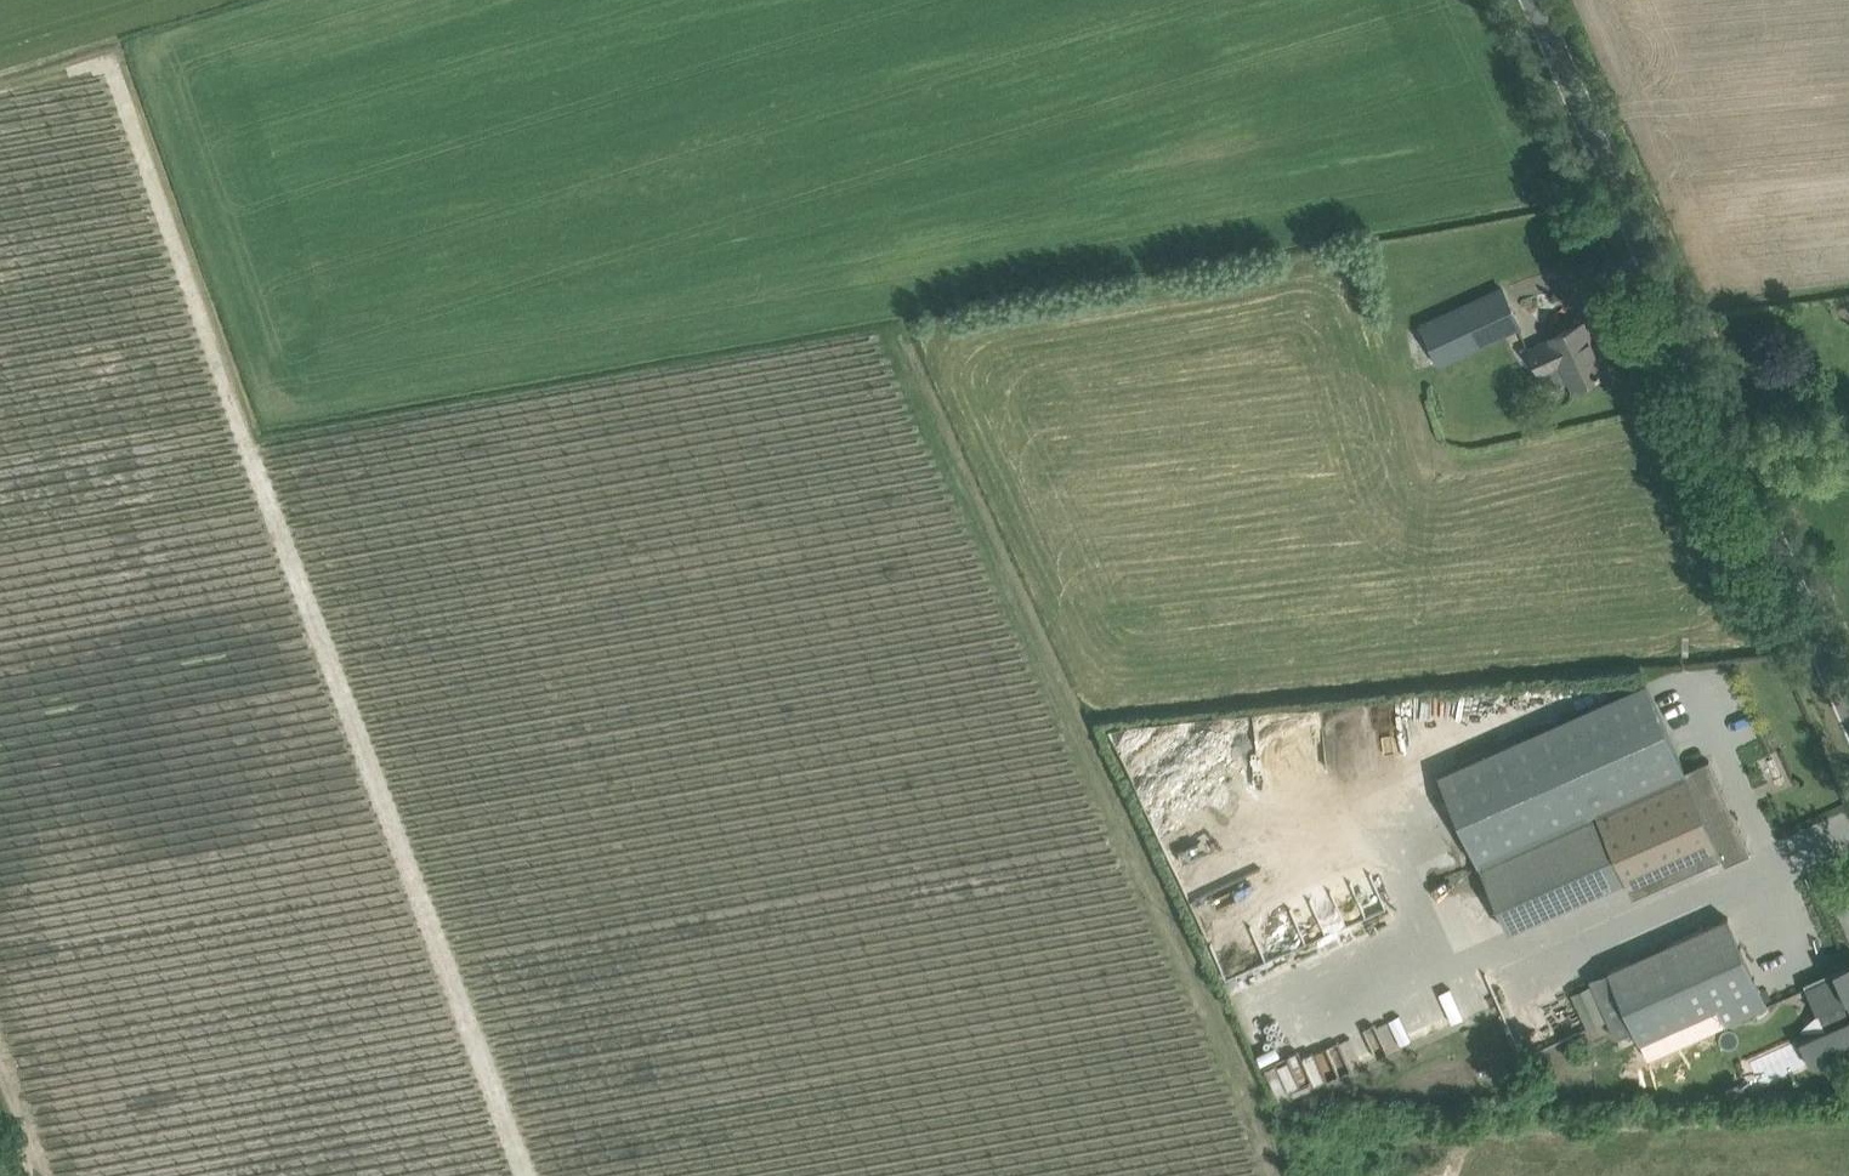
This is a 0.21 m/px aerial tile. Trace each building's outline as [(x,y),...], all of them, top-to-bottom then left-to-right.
[(1462,370),(1455,354),(1520,325),(1502,286),(1437,315),(1422,321),(1429,339),(1412,345),(1417,358),(1434,351),(1439,363),(1436,365),(1444,380),(1462,370)] [(1574,385),(1587,379),(1609,369),(1601,350),(1597,352),(1584,323),(1554,336),(1555,338),(1530,349),(1541,374),(1564,363),(1574,385)] [(1647,682),(1439,774),(1509,930),(1628,878),(1635,894),(1722,855),(1726,864),(1751,852),(1732,810),(1710,759),(1686,770),(1647,682)] [(1723,1026),(1746,1015),(1768,1006),(1729,917),(1608,971),(1590,979),(1592,984),(1572,993),(1588,1028),(1607,1019),(1615,1038),(1634,1029),(1639,1041),(1715,1008),(1723,1026)] [(1834,970),(1836,974),(1809,986),(1807,982),(1804,983),(1806,987),(1825,1028),(1799,1040),(1810,1065),(1848,1048),(1848,963),(1834,970)] [(1744,1086),(1748,1073),(1738,1064),(1727,1073),(1730,1086),(1744,1086)]
